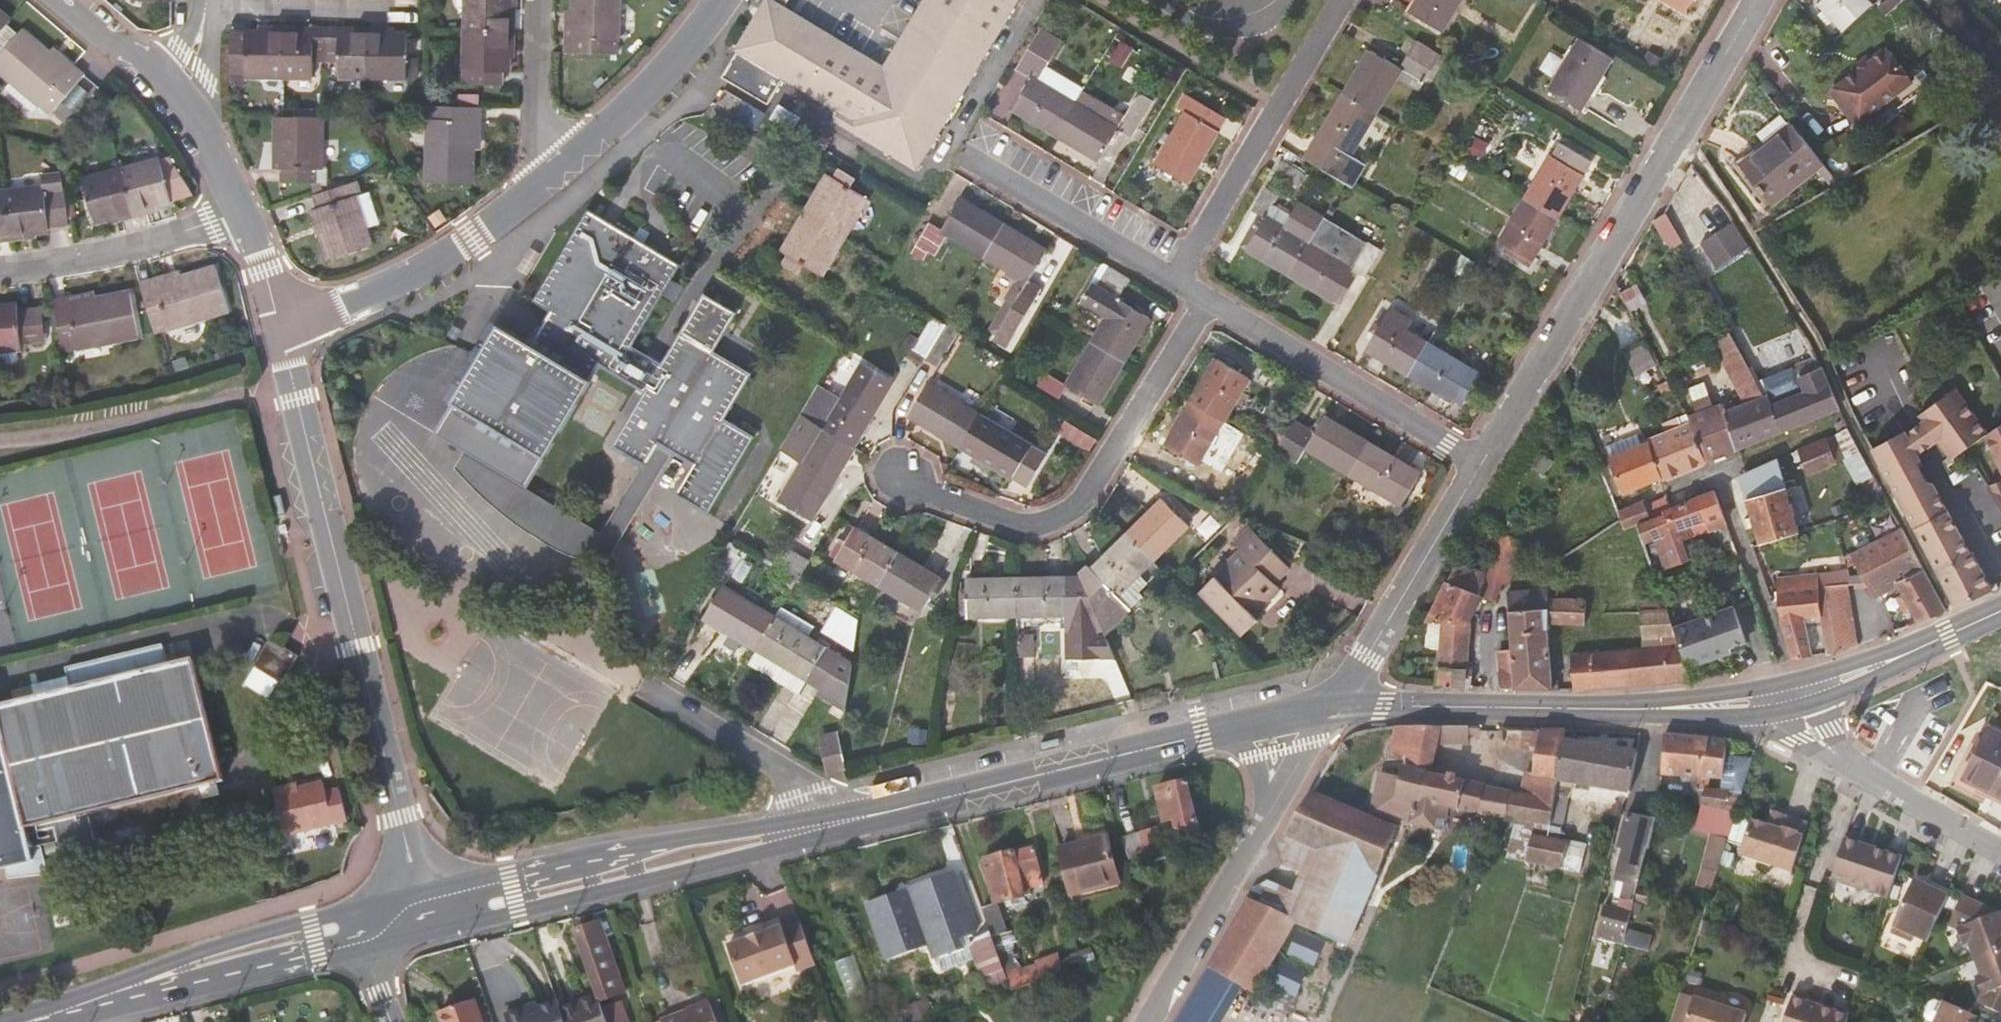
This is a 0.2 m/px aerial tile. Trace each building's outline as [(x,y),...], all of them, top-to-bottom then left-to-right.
[(472,29),(520,30),(520,15),(516,15),(516,0),(473,0),(472,29)] [(578,37),(572,37),(572,51),(621,52),(623,0),(579,0),(578,37)] [(760,11),(737,51),(783,79),(840,113),(834,122),(916,169),(973,74),(1017,0),(938,0),(934,6),(887,86),(760,11)] [(760,11),(887,86),(934,6),(938,0),(922,0),(894,47),(883,66),(791,12),(779,5),(771,0),(766,0),(760,11)] [(1414,9),(1444,27),(1461,0),(1419,0),(1414,9)] [(1680,10),(1686,0),(1662,0),(1680,10)] [(1835,39),(1861,15),(1848,0),(1819,0),(1808,10),(1835,39)] [(9,19),(0,11),(0,29),(9,19)] [(291,77),(292,33),(293,27),(279,27),(278,33),(252,33),(252,35),(237,35),(235,75),(251,75),(251,76),(291,77)] [(317,34),(292,33),(291,77),(316,78),(317,63),(332,63),(333,28),(318,28),(317,34)] [(346,29),(333,28),(332,63),(345,64),(344,79),(370,79),(371,36),(345,35),(346,29)] [(520,30),(472,29),(471,82),(508,83),(509,70),(514,70),(515,45),(519,45),(520,30)] [(23,30),(0,57),(0,68),(53,113),(86,75),(75,66),(71,70),(23,30)] [(371,30),(371,36),(370,79),(410,80),(411,37),(385,35),(385,30),(371,30)] [(1023,74),(1036,82),(1058,44),(1046,37),(1023,74)] [(1443,51),(1421,38),(1404,66),(1373,48),(1348,90),(1378,108),(1399,74),(1421,86),(1443,51)] [(1613,56),(1583,38),(1552,88),(1582,107),(1613,56)] [(783,79),(737,51),(723,77),(767,103),(783,79)] [(1843,95),(1832,105),(1858,134),(1909,87),(1881,56),(1865,70),(1862,67),(1852,76),(1855,80),(1841,92),(1843,95)] [(1078,107),(1087,93),(1044,67),(1036,82),(1078,107)] [(1018,111),(1061,137),(1078,107),(1036,82),(1018,111)] [(739,98),(721,87),(712,103),(729,114),(739,98)] [(1378,108),(1348,90),(1307,157),(1349,182),(1363,160),(1351,153),(1378,108)] [(1131,120),(1087,93),(1078,107),(1123,133),(1131,120)] [(1145,97),(1131,120),(1123,133),(1136,141),(1157,105),(1145,97)] [(1221,127),(1181,103),(1173,116),(1182,122),(1168,145),(1166,144),(1161,151),(1154,147),(1141,167),(1181,191),(1221,127)] [(486,106),(437,105),(434,180),(477,181),(479,120),(486,120),(486,106)] [(1078,107),(1061,137),(1104,164),(1123,133),(1078,107)] [(1783,121),(1771,108),(1750,128),(1761,141),(1783,121)] [(322,118),(277,118),(276,170),(281,170),(280,185),(314,187),(315,171),(320,171),(322,118)] [(1768,206),(1819,160),(1783,121),(1761,141),(1732,166),(1768,206)] [(1530,195),(1561,214),(1596,157),(1569,139),(1562,151),(1558,148),(1530,195)] [(165,157),(125,167),(136,214),(151,211),(150,206),(175,200),(175,198),(197,193),(175,158),(165,159),(165,157)] [(136,214),(125,167),(89,175),(99,218),(122,212),(123,217),(136,214)] [(836,180),(829,176),(782,253),(790,258),(785,268),(798,276),(804,266),(820,276),(866,198),(850,189),(856,180),(842,171),(836,180)] [(41,184),(3,188),(7,236),(20,235),(20,230),(45,228),(41,184)] [(1257,208),(1270,216),(1283,195),(1270,187),(1257,208)] [(348,188),(315,199),(320,216),(315,217),(331,264),(373,250),(358,204),(353,205),(348,188)] [(1528,268),(1561,214),(1530,195),(1502,242),(1510,247),(1506,255),(1528,268)] [(1355,267),(1371,241),(1303,200),(1288,226),(1313,242),(1355,267)] [(984,257),(1002,226),(960,202),(942,232),(984,257)] [(501,330),(436,437),(524,489),(596,369),(644,398),(613,449),(642,466),(656,442),(664,447),(689,462),(695,466),(677,498),(707,515),(755,437),(724,419),(750,375),(714,353),(739,312),(706,293),(665,364),(635,345),(679,271),(641,248),(646,239),(635,233),(631,242),(586,216),(531,308),(547,317),(529,347),(501,330)] [(1294,273),(1313,242),(1288,226),(1270,216),(1252,247),(1294,273)] [(1733,222),(1705,243),(1722,266),(1750,246),(1744,238),(1739,230),(1733,222)] [(926,258),(942,232),(929,225),(914,251),(926,258)] [(1654,225),(1642,231),(1659,257),(1670,250),(1654,225)] [(1046,252),(1002,226),(984,257),(1019,278),(1006,299),(1015,304),(994,339),(1006,347),(1040,291),(1028,283),(1046,252)] [(1371,241),(1355,267),(1368,275),(1384,248),(1371,241)] [(1355,267),(1313,242),(1294,273),(1336,298),(1355,267)] [(1132,280),(1111,267),(1098,289),(1119,302),(1132,280)] [(155,282),(143,286),(157,335),(228,312),(215,271),(157,288),(155,282)] [(65,351),(97,345),(139,337),(132,295),(71,306),(70,298),(57,301),(59,314),(61,324),(64,342),(65,351)] [(1119,302),(1094,344),(1124,362),(1149,320),(1119,302)] [(46,343),(64,342),(61,324),(59,314),(46,315),(43,315),(43,313),(44,312),(40,311),(20,313),(20,307),(0,309),(0,352),(19,351),(22,351),(22,346),(45,344),(46,343)] [(1412,373),(1431,341),(1411,329),(1415,322),(1394,309),(1370,347),(1412,373)] [(945,324),(928,315),(904,353),(921,363),(923,360),(945,324)] [(968,338),(945,324),(923,360),(946,374),(968,338)] [(1483,373),(1431,341),(1412,373),(1455,399),(1457,396),(1466,401),(1483,373)] [(1657,374),(1638,341),(1611,357),(1630,389),(1657,374)] [(1124,362),(1094,344),(1068,387),(1098,404),(1124,362)] [(19,351),(0,352),(0,368),(15,367),(20,362),(19,351)] [(1762,388),(1738,351),(1721,361),(1748,405),(1766,396),(1762,388)] [(1805,390),(1772,406),(1785,430),(1838,405),(1827,380),(1819,364),(1817,359),(1814,353),(1792,364),(1805,390)] [(1216,360),(1191,401),(1221,420),(1247,379),(1216,360)] [(818,387),(801,415),(806,419),(819,427),(849,445),(888,381),(858,364),(836,398),(818,387)] [(1255,366),(1247,379),(1267,392),(1276,379),(1255,366)] [(1060,400),(1068,387),(1047,374),(1039,387),(1060,400)] [(1905,436),(1873,452),(1920,548),(1950,609),(1983,594),(1964,555),(1961,556),(1940,512),(1917,462),(1938,449),(1945,458),(1980,436),(1950,390),(1915,412),(1926,429),(1908,441),(1905,436)] [(959,448),(978,417),(935,391),(917,422),(959,448)] [(1740,452),(1785,430),(1772,406),(1766,396),(1748,405),(1723,417),(1740,452)] [(1177,451),(1195,462),(1221,420),(1191,401),(1162,447),(1174,455),(1177,451)] [(1351,473),(1369,442),(1319,412),(1308,430),(1300,443),(1351,473)] [(1033,451),(978,417),(959,448),(1014,481),(1033,451)] [(1692,432),(1711,465),(1737,453),(1740,452),(1723,417),(1692,432)] [(819,427),(806,419),(790,445),(803,453),(819,427)] [(1098,439),(1068,421),(1060,435),(1090,453),(1098,439)] [(1308,430),(1294,421),(1279,445),(1294,454),(1300,443),(1308,430)] [(1661,444),(1646,451),(1662,488),(1711,465),(1692,432),(1686,422),(1657,435),(1661,444)] [(805,516),(849,445),(819,427),(803,453),(776,497),(805,516)] [(1982,440),(1998,478),(1982,486),(2000,513),(2000,514),(2000,428),(1982,440)] [(1860,452),(1849,429),(1837,435),(1848,458),(1860,452)] [(1848,458),(1837,435),(1801,452),(1813,474),(1848,458)] [(524,489),(436,437),(429,448),(517,502),(524,489)] [(1422,473),(1369,442),(1351,473),(1403,504),(1422,473)] [(682,475),(689,462),(664,447),(657,460),(682,475)] [(1646,451),(1613,467),(1629,502),(1662,488),(1646,451)] [(1872,476),(1860,452),(1848,458),(1859,481),(1863,479),(1872,476)] [(1195,462),(1178,487),(1200,500),(1216,475),(1195,462)] [(1777,464),(1748,478),(1742,480),(1758,545),(1795,534),(1777,464)] [(1613,467),(1598,474),(1613,509),(1629,502),(1613,467)] [(1876,484),(1872,476),(1863,479),(1867,488),(1876,484)] [(1676,518),(1627,541),(1635,559),(1635,560),(1646,554),(1659,582),(1679,572),(1671,554),(1705,539),(1728,530),(1724,520),(1720,509),(1716,498),(1702,504),(1676,518)] [(1177,499),(1169,506),(1189,526),(1197,519),(1177,499)] [(1130,536),(1158,565),(1194,530),(1189,526),(1169,506),(1166,503),(1130,536)] [(1645,510),(1619,523),(1621,527),(1627,541),(1676,518),(1670,506),(1648,516),(1645,510)] [(1231,541),(1189,583),(1203,597),(1205,596),(1234,625),(1249,610),(1243,604),(1251,597),(1269,579),(1264,573),(1281,556),(1262,538),(1259,541),(1252,534),(1256,531),(1249,523),(1245,527),(1238,521),(1227,532),(1224,535),(1231,541)] [(879,585),(898,555),(847,524),(829,555),(879,585)] [(1898,532),(1850,555),(1864,599),(1892,586),(1918,574),(1898,532)] [(1091,569),(1083,578),(1102,626),(1104,629),(1128,606),(1123,599),(1158,565),(1130,536),(1095,572),(1091,569)] [(1489,542),(1474,586),(1478,588),(1472,606),(1488,611),(1494,594),(1498,595),(1503,581),(1504,576),(1513,551),(1489,542)] [(781,551),(771,568),(783,575),(782,577),(794,585),(796,586),(797,584),(807,565),(796,558),(793,557),(781,551)] [(1844,564),(1841,552),(1834,554),(1838,565),(1844,564)] [(951,587),(898,555),(879,585),(927,614),(938,597),(943,599),(951,587)] [(1539,576),(1541,632),(1577,630),(1577,610),(1554,610),(1551,560),(1539,566),(1539,576)] [(1164,571),(1158,565),(1123,599),(1128,606),(1164,571)] [(1445,572),(1422,629),(1432,630),(1464,632),(1464,628),(1472,606),(1478,588),(1474,586),(1445,572)] [(1937,615),(1918,574),(1892,586),(1908,626),(1937,615)] [(1490,664),(1490,695),(1542,695),(1541,632),(1539,576),(1504,576),(1503,581),(1502,588),(1502,664),(1490,664)] [(1773,626),(1781,661),(1806,653),(1804,620),(1814,619),(1812,585),(1812,576),(1772,584),(1772,603),(1772,613),(1773,626)] [(1083,578),(1020,579),(1019,614),(1069,615),(1070,626),(1088,626),(1102,626),(1083,578)] [(1019,614),(1020,579),(963,580),(963,593),(970,593),(970,614),(1019,614)] [(1817,650),(1841,644),(1837,581),(1812,585),(1814,619),(1817,650)] [(754,651),(773,620),(722,589),(703,620),(754,651)] [(1256,603),(1251,597),(1243,604),(1249,610),(1256,603)] [(858,620),(845,612),(833,635),(854,648),(858,620)] [(1668,642),(1679,671),(1702,661),(1706,661),(1723,654),(1722,651),(1737,644),(1724,612),(1665,635),(1668,642)] [(1640,621),(1650,649),(1668,642),(1665,635),(1657,614),(1640,621)] [(754,651),(747,664),(783,687),(791,673),(805,682),(806,680),(846,705),(851,670),(822,653),(824,650),(798,635),(802,628),(790,620),(785,627),(773,620),(754,651)] [(1104,629),(1102,626),(1088,626),(1090,641),(1103,676),(1120,669),(1104,629)] [(1432,630),(1429,694),(1462,694),(1464,632),(1432,630)] [(1562,661),(1562,694),(1619,690),(1685,684),(1679,671),(1668,642),(1650,649),(1652,656),(1562,661)] [(7,872),(36,864),(29,836),(42,833),(92,821),(102,864),(138,855),(190,842),(209,837),(210,837),(202,805),(200,794),(218,789),(226,787),(195,662),(169,669),(164,647),(66,671),(69,683),(72,694),(37,702),(34,692),(15,696),(17,707),(0,711),(0,873),(7,872)] [(272,647),(260,665),(288,683),(300,664),(272,647)] [(288,683),(260,665),(255,674),(283,692),(288,683)] [(34,692),(37,702),(72,694),(69,683),(34,692)] [(1510,792),(1500,815),(1527,820),(1545,824),(1551,797),(1566,729),(1570,719),(1541,720),(1536,741),(1530,766),(1527,764),(1519,794),(1510,792)] [(1536,741),(1541,720),(1530,719),(1525,738),(1536,741)] [(1399,746),(1418,752),(1421,744),(1426,720),(1406,720),(1399,746)] [(1421,744),(1440,749),(1442,740),(1474,740),(1477,726),(1489,726),(1491,720),(1426,720),(1421,744)] [(1700,790),(1702,778),(1709,729),(1672,727),(1671,746),(1669,768),(1693,771),(1691,783),(1695,784),(1693,789),(1700,790)] [(1579,778),(1637,789),(1648,743),(1566,729),(1551,797),(1564,800),(1565,795),(1574,797),(1579,778)] [(1733,752),(1735,740),(1709,729),(1702,778),(1726,779),(1725,787),(1729,788),(1746,791),(1747,789),(1748,789),(1757,760),(1733,752)] [(1998,737),(1978,787),(2000,796),(2000,739),(1998,737)] [(816,744),(822,771),(840,767),(833,740),(816,744)] [(1418,752),(1415,767),(1434,771),(1440,749),(1421,744),(1418,752)] [(1265,871),(1213,963),(1263,988),(1296,922),(1353,948),(1405,838),(1396,832),(1338,802),(1350,771),(1326,762),(1278,847),(1292,859),(1284,876),(1265,871)] [(1205,820),(1195,764),(1159,770),(1162,792),(1173,789),(1178,811),(1185,810),(1187,824),(1205,820)] [(1488,812),(1491,786),(1477,782),(1434,771),(1415,767),(1411,784),(1389,781),(1382,820),(1398,822),(1442,830),(1444,819),(1450,820),(1454,807),(1488,812)] [(297,783),(274,794),(292,833),(351,806),(337,777),(323,783),(319,773),(297,783)] [(272,788),(274,794),(297,783),(294,778),(272,788)] [(1491,786),(1488,812),(1499,815),(1500,815),(1510,792),(1491,786)] [(1739,812),(1746,791),(1729,788),(1727,791),(1710,788),(1708,792),(1706,801),(1739,812)] [(221,800),(218,789),(200,794),(202,805),(221,800)] [(1706,801),(1708,792),(1702,791),(1700,799),(1706,801)] [(1780,808),(1778,818),(1787,821),(1790,811),(1780,808)] [(1636,809),(1627,838),(1633,840),(1626,863),(1636,865),(1625,897),(1638,902),(1665,818),(1636,809)] [(1787,821),(1778,818),(1776,823),(1760,818),(1749,849),(1800,866),(1816,820),(1790,811),(1787,821)] [(1149,813),(1128,821),(1135,840),(1155,834),(1157,841),(1171,836),(1169,826),(1154,831),(1149,813)] [(1612,834),(1621,836),(1629,817),(1618,814),(1612,834)] [(1895,885),(1910,841),(1894,835),(1892,841),(1867,833),(1869,827),(1852,821),(1838,867),(1895,885)] [(1124,823),(1077,837),(1091,880),(1137,865),(1124,823)] [(997,841),(1012,885),(1041,875),(1038,866),(1057,859),(1045,824),(997,841)] [(1584,867),(1592,868),(1596,844),(1525,832),(1520,854),(1572,863),(1572,869),(1583,870),(1584,867)] [(36,864),(7,872),(10,885),(53,879),(42,833),(29,836),(36,864)] [(211,847),(209,837),(190,842),(192,852),(211,847)] [(956,839),(911,854),(940,933),(984,918),(956,839)] [(1711,862),(1696,858),(1689,880),(1703,884),(1711,862)] [(1938,929),(1962,878),(1948,871),(1946,876),(1936,872),(1925,867),(1904,912),(1938,929)] [(1946,876),(1948,871),(1940,867),(1936,872),(1946,876)] [(100,893),(96,878),(84,881),(88,896),(100,893)] [(2000,948),(2000,898),(1974,884),(1960,914),(1985,927),(1989,923),(1998,949),(2000,948)] [(1012,885),(992,892),(1001,917),(1003,921),(1023,915),(1012,885)] [(1599,925),(1628,933),(1635,911),(1607,900),(1599,925)] [(829,948),(814,905),(797,911),(796,908),(778,914),(779,917),(771,920),(785,958),(808,949),(811,955),(829,948)] [(615,909),(591,918),(616,986),(640,977),(615,909)] [(1709,931),(1713,916),(1706,914),(1702,928),(1709,931)] [(992,959),(1014,951),(1003,921),(1001,917),(990,921),(981,931),(992,959)] [(785,958),(771,920),(763,923),(762,920),(741,927),(756,968),(785,958)] [(1612,942),(1596,937),(1592,951),(1607,956),(1612,942)] [(1019,964),(1023,978),(1085,955),(1083,946),(1075,948),(1073,944),(1019,964)] [(656,992),(667,1021),(699,1021),(730,1011),(716,971),(656,992)] [(1999,975),(1990,995),(2000,1001),(2000,974),(1999,975)] [(1855,1001),(1840,995),(1838,1001),(1813,992),(1814,986),(1798,981),(1785,1021),(1848,1021),(1855,1001)] [(577,995),(587,1021),(625,1021),(618,1003),(610,982),(577,995)] [(452,997),(460,1021),(498,1021),(498,1019),(484,984),(452,997)] [(573,985),(545,995),(539,992),(521,999),(529,1021),(587,1021),(577,995),(573,985)] [(1673,1021),(1745,1021),(1748,1012),(1682,993),(1673,1021)] [(1985,1011),(1946,993),(1941,995),(1935,1007),(1937,1012),(1945,1016),(1943,1021),(1980,1021),(1985,1011)] [(625,1021),(640,1021),(645,1020),(636,996),(618,1003),(625,1021)]
